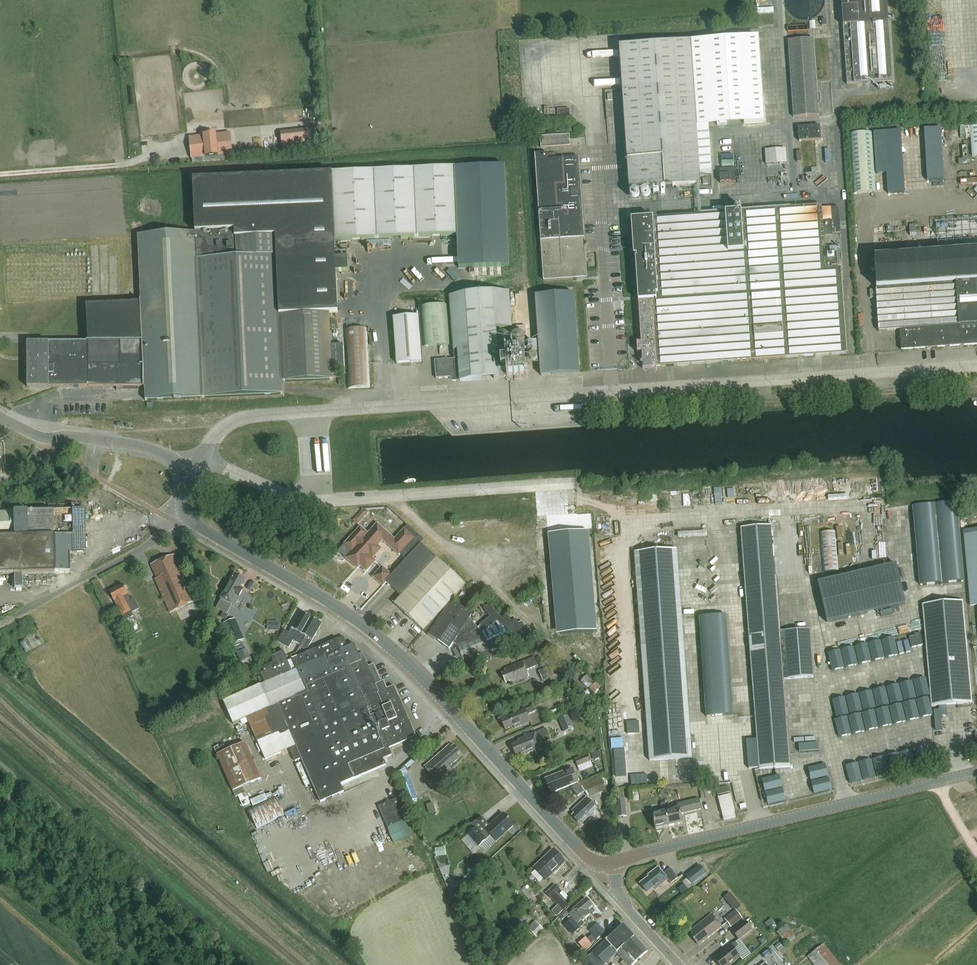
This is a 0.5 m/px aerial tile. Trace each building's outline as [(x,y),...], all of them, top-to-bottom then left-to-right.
[(892,81),(887,0),(841,0),(847,84),(892,81)] [(690,42),(619,47),(629,191),(700,186),(696,128),(697,128),(709,127),(747,124),(741,39),(690,42)] [(813,39),(788,41),(793,118),(819,116),(813,39)] [(604,125),(602,98),(594,98),(596,125),(604,125)] [(570,109),(557,110),(558,120),(570,119),(570,109)] [(800,140),(821,139),(820,125),(798,127),(800,140)] [(940,128),(924,129),(927,180),(944,179),(940,128)] [(900,131),(884,132),(888,193),(904,192),(900,131)] [(886,173),(884,132),(872,133),(875,174),(886,173)] [(230,133),(189,137),(191,159),(192,159),(220,156),(233,155),(230,133)] [(700,174),(712,173),(709,133),(697,134),(700,174)] [(849,134),(853,194),(876,193),(872,133),(849,134)] [(540,137),(540,143),(540,149),(570,146),(569,135),(540,137)] [(787,147),(765,148),(766,164),(788,163),(787,147)] [(578,158),(556,159),(556,153),(548,154),(548,153),(536,154),(544,281),(586,278),(583,223),(579,158),(578,158)] [(504,165),(454,167),(457,237),(459,267),(509,265),(504,165)] [(334,261),(334,253),(333,243),(457,237),(454,167),(193,180),(195,234),(137,236),(140,304),(85,306),(87,344),(26,345),(27,389),(45,389),(117,385),(117,391),(140,390),(140,386),(144,386),(145,401),(282,395),(281,384),(331,381),(331,377),(343,377),(341,348),(328,349),(327,315),(336,315),(335,275),(347,274),(346,260),(334,261)] [(720,184),(735,183),(735,169),(719,170),(720,184)] [(825,254),(823,235),(840,233),(839,208),(822,209),(821,206),(631,218),(634,256),(638,256),(638,259),(636,259),(638,292),(643,292),(644,303),(640,303),(642,343),(637,344),(637,353),(643,352),(644,367),(846,353),(841,268),(838,268),(837,253),(825,254)] [(976,249),(976,219),(871,227),(873,257),(976,249)] [(901,350),(913,349),(976,344),(976,250),(873,258),(876,290),(874,290),(877,332),(900,331),(901,350)] [(496,329),(511,327),(508,293),(449,297),(453,351),(457,350),(458,360),(434,362),(436,380),(451,379),(451,381),(452,382),(453,382),(460,382),(460,384),(526,378),(524,353),(506,355),(506,350),(498,351),(496,329)] [(541,376),(579,373),(573,293),(535,296),(541,376)] [(445,306),(423,308),(426,348),(449,346),(445,306)] [(396,365),(421,363),(417,317),(393,319),(396,365)] [(366,330),(345,331),(347,391),(369,389),(366,330)] [(528,345),(529,354),(537,353),(537,345),(528,345)] [(957,502),(934,504),(941,584),(964,582),(957,502)] [(58,510),(56,510),(56,504),(46,505),(47,510),(0,512),(0,574),(13,573),(13,587),(21,587),(20,573),(68,571),(67,559),(72,559),(72,555),(82,554),(80,509),(78,509),(58,510)] [(934,504),(913,506),(920,586),(941,584),(934,504)] [(783,680),(780,631),(771,525),(741,528),(741,534),(738,534),(739,548),(742,548),(760,770),(790,767),(783,680)] [(407,527),(404,530),(395,541),(383,531),(377,537),(371,531),(367,535),(360,528),(337,553),(357,571),(360,568),(367,574),(376,563),(373,561),(382,551),(378,547),(383,542),(398,556),(399,555),(414,539),(417,535),(407,527)] [(963,528),(970,605),(976,604),(976,527),(963,528)] [(587,531),(550,534),(558,633),(596,630),(587,531)] [(836,533),(819,534),(822,573),(839,572),(836,533)] [(402,597),(436,558),(421,545),(424,541),(417,535),(414,539),(399,555),(406,561),(393,576),(383,568),(374,578),(384,587),(387,583),(402,597)] [(634,551),(646,723),(649,761),(691,758),(677,548),(634,551)] [(171,613),(197,601),(176,554),(152,564),(158,577),(156,578),(171,613)] [(452,602),(466,587),(435,560),(437,559),(436,558),(402,597),(394,606),(424,632),(452,602)] [(818,584),(827,623),(905,604),(895,566),(818,584)] [(241,588),(246,580),(236,574),(223,598),(224,598),(218,608),(224,611),(221,616),(226,619),(229,614),(227,613),(232,604),(233,604),(238,596),(239,597),(244,589),(241,588)] [(132,599),(129,594),(124,584),(110,591),(115,602),(116,601),(123,616),(124,616),(126,620),(134,616),(133,613),(140,609),(134,598),(132,599)] [(964,601),(923,604),(932,707),(972,703),(964,601)] [(464,628),(470,619),(473,615),(452,602),(424,632),(429,637),(449,650),(454,643),(464,628)] [(482,628),(479,630),(480,630),(480,631),(482,633),(501,618),(490,604),(485,608),(484,609),(490,617),(489,617),(480,625),(480,626),(482,628)] [(308,649),(321,626),(318,625),(320,622),(303,612),(302,615),(300,614),(289,633),(284,630),(278,642),(290,649),(295,641),(303,646),(302,647),(305,649),(306,648),(308,649)] [(458,647),(453,651),(457,659),(463,658),(464,661),(478,655),(482,654),(490,650),(492,653),(492,652),(521,639),(523,638),(529,636),(530,635),(532,634),(528,625),(524,626),(522,621),(517,624),(516,621),(510,623),(506,614),(503,617),(501,618),(482,633),(483,634),(484,636),(458,647)] [(727,615),(699,617),(706,716),(733,714),(727,615)] [(242,634),(235,618),(223,623),(230,639),(242,634)] [(464,628),(454,643),(458,647),(484,636),(483,634),(482,633),(480,631),(480,630),(479,630),(470,619),(464,628)] [(783,680),(788,679),(814,677),(810,629),(780,631),(783,680)] [(242,634),(230,639),(232,644),(244,639),(242,634)] [(296,747),(301,760),(320,803),(344,793),(341,786),(386,766),(383,760),(392,756),(389,749),(407,741),(416,737),(394,687),(387,690),(384,682),(382,683),(374,665),(368,667),(362,654),(360,655),(355,643),(349,646),(345,636),(294,659),(298,670),(292,672),(283,651),(270,657),(273,663),(261,668),(264,673),(261,674),(265,684),(224,703),(233,724),(247,718),(265,760),(290,750),(296,747)] [(894,637),(883,640),(887,657),(899,654),(894,637)] [(247,647),(244,639),(232,644),(236,652),(237,653),(247,649),(246,648),(247,647)] [(881,640),(869,643),(873,660),(885,657),(881,640)] [(25,641),(20,644),(25,653),(30,651),(25,641)] [(867,644),(856,647),(860,664),(872,661),(867,644)] [(854,647),(842,650),(846,667),(858,664),(854,647)] [(247,649),(237,653),(240,662),(241,663),(251,659),(250,658),(247,649)] [(840,650),(829,653),(833,670),(844,667),(840,650)] [(528,670),(538,666),(534,657),(506,668),(507,671),(503,672),(507,682),(510,680),(511,683),(530,675),(528,670)] [(551,666),(540,671),(543,680),(555,675),(551,666)] [(930,696),(926,678),(914,681),(918,699),(930,696)] [(917,699),(913,681),(901,684),(905,702),(917,699)] [(595,683),(590,690),(594,694),(600,687),(595,683)] [(898,685),(887,688),(891,705),(902,702),(898,685)] [(885,688),(873,691),(877,708),(889,705),(885,688)] [(871,691),(860,694),(864,711),(876,708),(871,691)] [(858,695),(846,697),(850,714),(862,712),(858,695)] [(932,715),(928,697),(916,700),(920,718),(932,715)] [(844,698),(833,701),(837,718),(848,715),(844,698)] [(919,718),(915,701),(903,703),(907,721),(919,718)] [(905,721),(901,704),(889,707),(893,724),(905,721)] [(527,716),(536,712),(533,707),(525,711),(524,710),(501,720),(506,730),(514,727),(515,729),(530,723),(527,716)] [(892,725),(888,707),(876,710),(880,728),(892,725)] [(878,728),(874,710),(862,713),(866,731),(878,728)] [(941,710),(934,710),(936,731),(942,730),(941,710)] [(865,731),(860,714),(848,717),(852,734),(865,731)] [(564,732),(573,728),(567,715),(559,719),(564,732)] [(851,735),(847,717),(835,720),(839,737),(851,735)] [(542,752),(541,748),(538,740),(548,736),(545,730),(535,734),(535,733),(518,740),(519,742),(511,745),(516,756),(526,751),(528,754),(535,751),(537,754),(542,752)] [(233,792),(243,788),(261,780),(245,743),(226,751),(220,754),(217,755),(233,792)] [(217,755),(220,754),(219,750),(225,747),(224,744),(214,748),(217,755)] [(458,755),(461,752),(455,745),(452,748),(450,745),(425,767),(436,779),(461,757),(458,755)] [(799,746),(800,754),(819,752),(819,745),(799,746)] [(295,763),(301,760),(296,747),(290,750),(295,763)] [(925,747),(914,750),(918,767),(929,764),(925,747)] [(912,751),(900,753),(904,770),(916,768),(912,751)] [(886,756),(891,774),(903,771),(898,753),(886,756)] [(574,760),(577,767),(591,761),(588,754),(574,760)] [(873,760),(877,777),(889,774),(885,757),(873,760)] [(859,763),(863,780),(875,777),(871,760),(859,763)] [(862,781),(858,763),(845,766),(850,784),(862,781)] [(825,764),(808,768),(811,781),(828,777),(825,764)] [(551,793),(579,782),(573,768),(545,779),(551,793)] [(398,776),(408,803),(418,799),(406,770),(398,776)] [(605,790),(599,776),(579,783),(571,788),(578,797),(584,791),(589,798),(603,792),(606,809),(603,811),(607,815),(611,812),(609,810),(611,809),(608,790),(605,790)] [(779,776),(762,780),(765,792),(782,788),(779,776)] [(828,778),(811,782),(814,794),(831,790),(828,778)] [(716,790),(718,796),(730,793),(728,786),(716,790)] [(249,804),(245,794),(243,788),(233,792),(236,798),(238,797),(243,807),(249,804)] [(782,789),(765,793),(768,805),(786,801),(782,789)] [(731,794),(718,797),(724,820),(736,817),(734,812),(735,811),(731,794)] [(256,828),(262,825),(283,815),(275,797),(247,810),(256,828)] [(584,822),(598,808),(587,797),(573,811),(576,814),(573,816),(579,822),(581,820),(584,822)] [(388,828),(406,821),(397,798),(379,806),(388,828)] [(625,817),(623,798),(614,799),(616,818),(625,817)] [(699,799),(696,800),(678,805),(679,808),(668,811),(665,801),(661,802),(663,812),(652,815),(656,830),(682,824),(680,814),(702,809),(699,799)] [(433,803),(426,805),(429,814),(436,812),(433,803)] [(965,805),(966,817),(976,816),(976,803),(965,805)] [(496,842),(514,826),(503,814),(481,834),(476,829),(468,836),(478,848),(491,836),(496,842)] [(394,843),(412,835),(406,821),(388,828),(394,843)] [(445,847),(435,849),(436,857),(446,856),(445,847)] [(546,880),(565,862),(553,850),(535,868),(546,880)] [(669,866),(667,864),(660,870),(668,880),(671,884),(683,874),(674,862),(669,866)] [(700,865),(686,876),(694,887),(708,875),(700,865)] [(655,890),(668,880),(660,870),(658,868),(648,877),(640,884),(648,893),(654,888),(655,890)] [(555,884),(545,894),(551,899),(552,899),(558,905),(563,911),(569,906),(568,906),(557,894),(561,890),(555,884)] [(684,884),(678,889),(682,895),(688,890),(684,884)] [(730,893),(724,898),(728,904),(735,899),(730,893)] [(589,909),(593,905),(586,898),(569,914),(572,918),(563,926),(572,936),(585,923),(583,921),(590,915),(589,913),(591,911),(589,909)] [(558,905),(553,910),(558,916),(563,911),(558,905)] [(735,910),(724,919),(731,927),(742,918),(735,910)] [(701,943),(722,926),(711,914),(691,931),(693,933),(690,935),(696,942),(698,940),(701,943)] [(772,920),(766,925),(770,930),(776,925),(772,920)] [(535,921),(528,928),(537,937),(544,930),(535,921)] [(738,939),(751,929),(745,921),(732,931),(738,939)] [(605,932),(598,924),(589,931),(597,939),(605,932)] [(786,924),(776,933),(785,943),(801,930),(798,926),(792,931),(786,924)] [(593,953),(604,964),(605,964),(617,954),(624,961),(621,964),(622,964),(634,964),(649,952),(624,925),(593,953)] [(592,935),(588,939),(592,944),(596,940),(592,935)] [(719,964),(729,964),(740,957),(734,949),(738,946),(735,942),(730,945),(714,958),(719,964)] [(780,943),(775,947),(779,952),(784,948),(780,943)] [(823,944),(807,957),(813,964),(841,964),(823,944)] [(592,954),(582,963),(584,964),(603,964),(592,954)]
